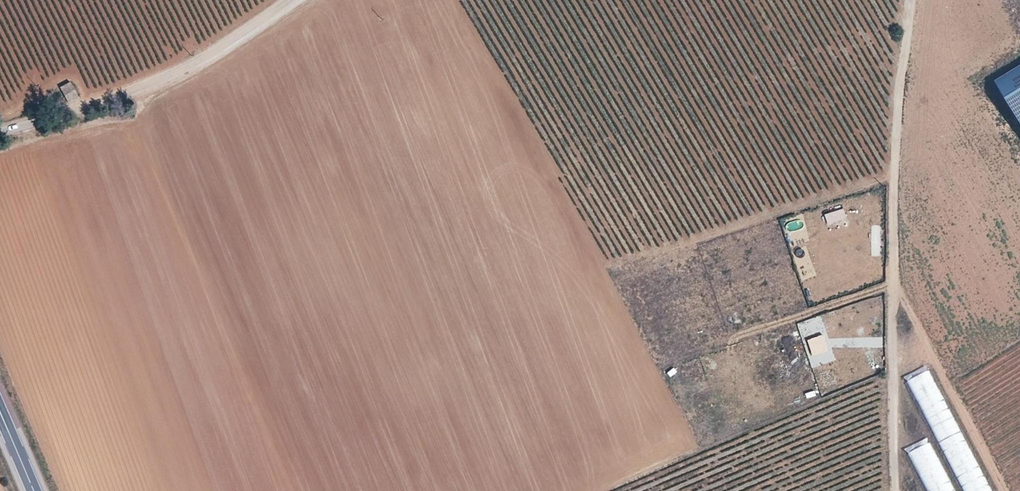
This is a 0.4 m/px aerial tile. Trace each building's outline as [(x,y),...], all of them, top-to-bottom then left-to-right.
[(1001,85),(1019,116),(1019,73),(1001,85)] [(68,82),(59,86),(67,100),(75,96),(68,82)] [(973,458),(930,369),(908,380),(950,468),(973,458)] [(932,441),(909,451),(927,490),(954,490),(932,441)] [(980,465),(957,475),(964,490),(991,490),(980,465)]
